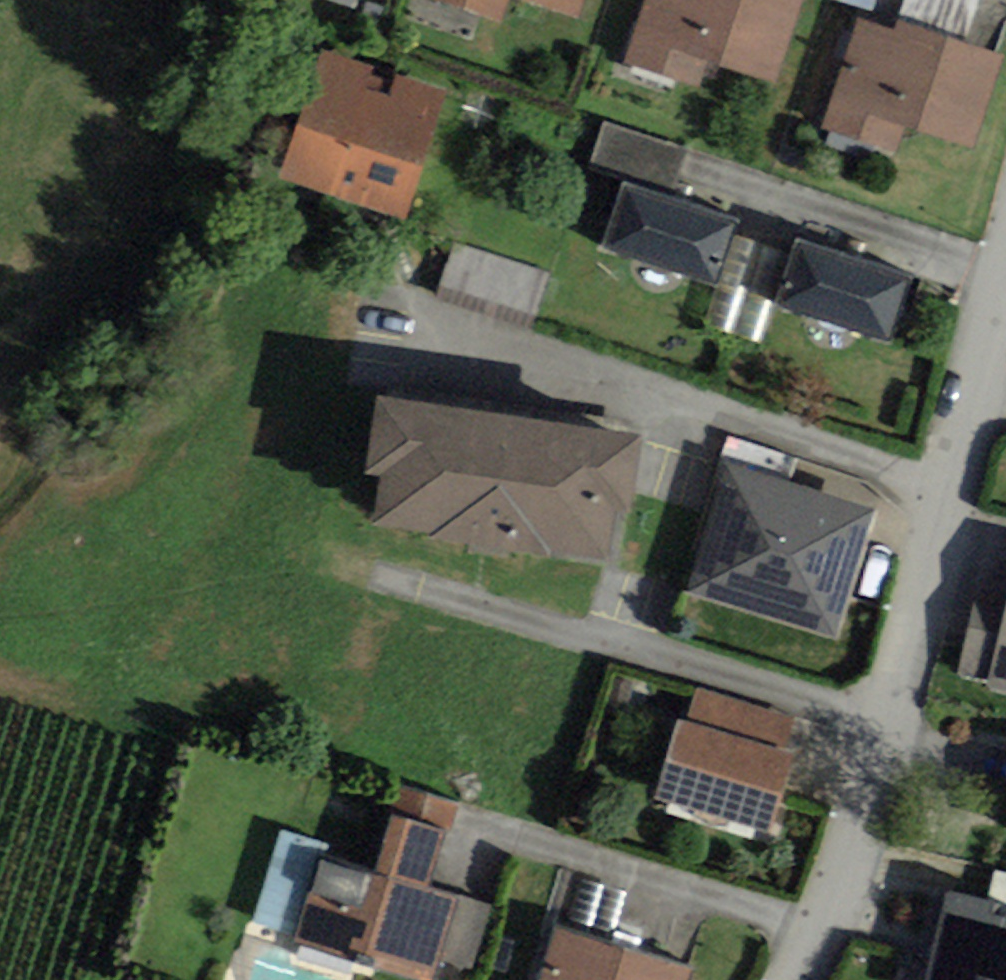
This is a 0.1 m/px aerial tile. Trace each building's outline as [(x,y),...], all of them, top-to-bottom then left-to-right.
[(508,0),(439,0),(500,21),(508,0)] [(576,15),(582,0),(532,0),(576,15)] [(708,59),(774,81),(802,0),(645,0),(624,62),(698,87),(708,59)] [(896,153),(906,124),(972,147),(1003,56),(898,20),(894,31),(859,19),(822,127),(896,153)] [(405,222),(448,93),(317,50),(275,179),(405,222)] [(591,163),(672,189),(686,148),(605,122),(591,163)] [(740,219),(624,180),(601,248),(718,287),(735,235),(740,219)] [(791,254),(735,235),(718,287),(703,322),(758,343),(775,301),(791,254)] [(908,275),(796,238),(791,254),(775,301),(887,338),(908,275)] [(553,273),(451,242),(436,290),(538,322),(553,273)] [(638,433),(376,395),(365,473),(383,475),(374,530),(605,563),(613,509),(627,511),(638,433)] [(835,640),(875,510),(723,464),(684,595),(835,640)] [(1004,614),(972,607),(959,672),(990,679),(988,691),(1005,695),(1005,606),(1004,614)] [(653,799),(769,833),(794,751),(785,749),(794,718),(696,689),(687,720),(678,717),(653,799)] [(399,788),(390,816),(444,832),(450,834),(458,806),(399,788)] [(323,856),(299,936),(297,943),(422,979),(437,979),(442,962),(461,897),(427,887),(444,832),(390,816),(374,872),(323,856)] [(323,856),(327,843),(280,829),(252,922),(299,936),(323,856)] [(995,869),(987,901),(994,903),(991,916),(1005,920),(1005,871),(995,869)] [(567,930),(611,943),(627,891),(583,878),(567,930)] [(991,916),(994,903),(987,901),(949,891),(946,904),(926,979),(1005,979),(1005,920),(991,916)] [(493,907),(461,897),(442,962),(474,971),(493,907)] [(556,926),(539,979),(689,979),(692,967),(611,943),(567,930),(556,926)]
